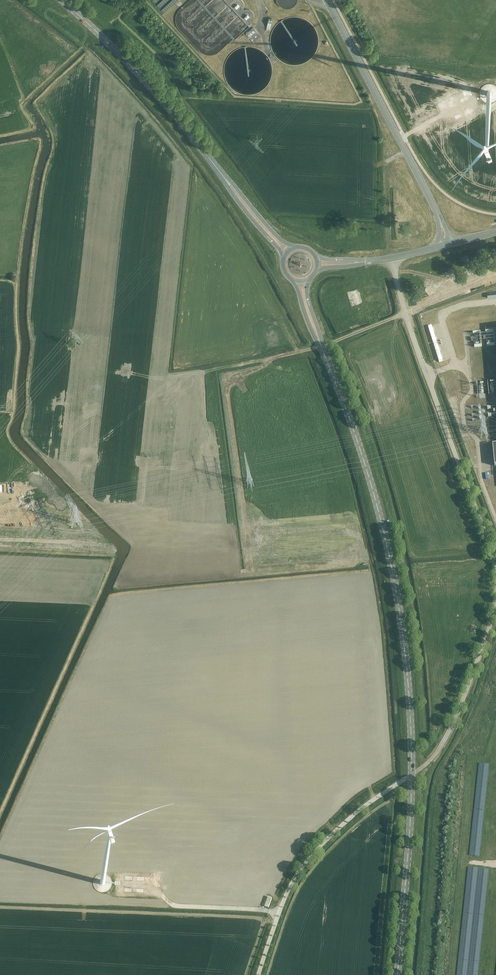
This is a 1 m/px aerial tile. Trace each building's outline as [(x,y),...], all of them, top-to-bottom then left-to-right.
[(248,25),(253,21),(253,20),(254,19),(254,18),(254,17),(254,16),(254,15),(254,14),(254,13),(253,12),(252,11),(251,10),(250,9),(249,9),(248,9),(247,9),(246,9),(245,9),(244,9),(244,8),(244,7),(245,6),(245,5),(244,4),(244,3),(244,2),(243,1),(242,0),(225,0),(248,25)] [(261,36),(253,27),(246,34),(254,42),(261,36)] [(353,307),(365,303),(360,288),(349,292),(353,307)] [(432,326),(428,327),(433,343),(437,342),(432,326)] [(437,344),(434,345),(439,362),(442,361),(437,344)] [(454,373),(443,376),(445,382),(455,378),(454,373)]
